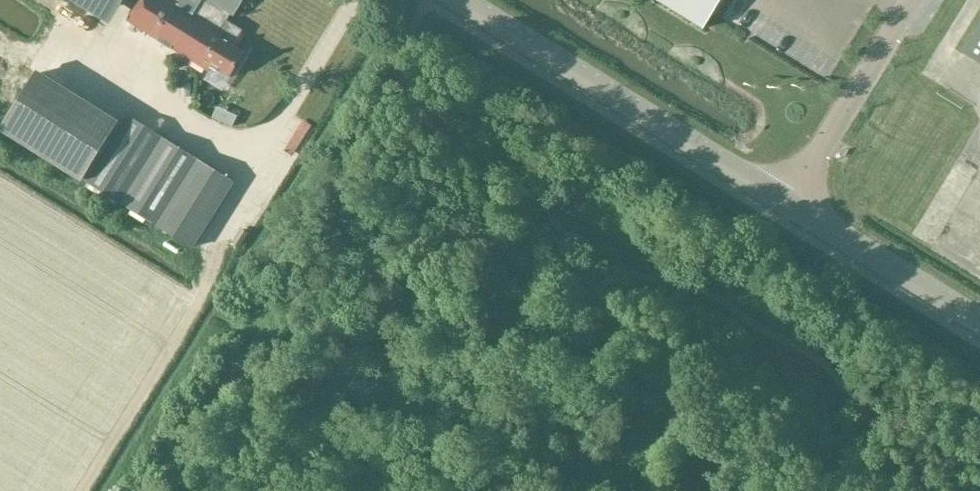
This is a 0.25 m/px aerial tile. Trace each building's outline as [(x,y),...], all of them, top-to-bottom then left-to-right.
[(111,25),(126,0),(70,0),(111,25)] [(227,21),(230,14),(234,16),(244,0),(140,0),(127,21),(209,72),(212,67),(230,78),(236,69),(235,68),(244,53),(233,46),(243,30),(227,21)] [(657,1),(704,29),(722,0),(658,0),(657,1)] [(961,53),(979,65),(979,24),(961,53)] [(162,138),(127,115),(120,126),(117,124),(119,122),(37,71),(0,129),(0,131),(81,182),(82,181),(121,205),(162,138)] [(155,226),(197,159),(162,138),(121,205),(155,226)] [(197,159),(155,226),(193,249),(234,183),(197,159)]
